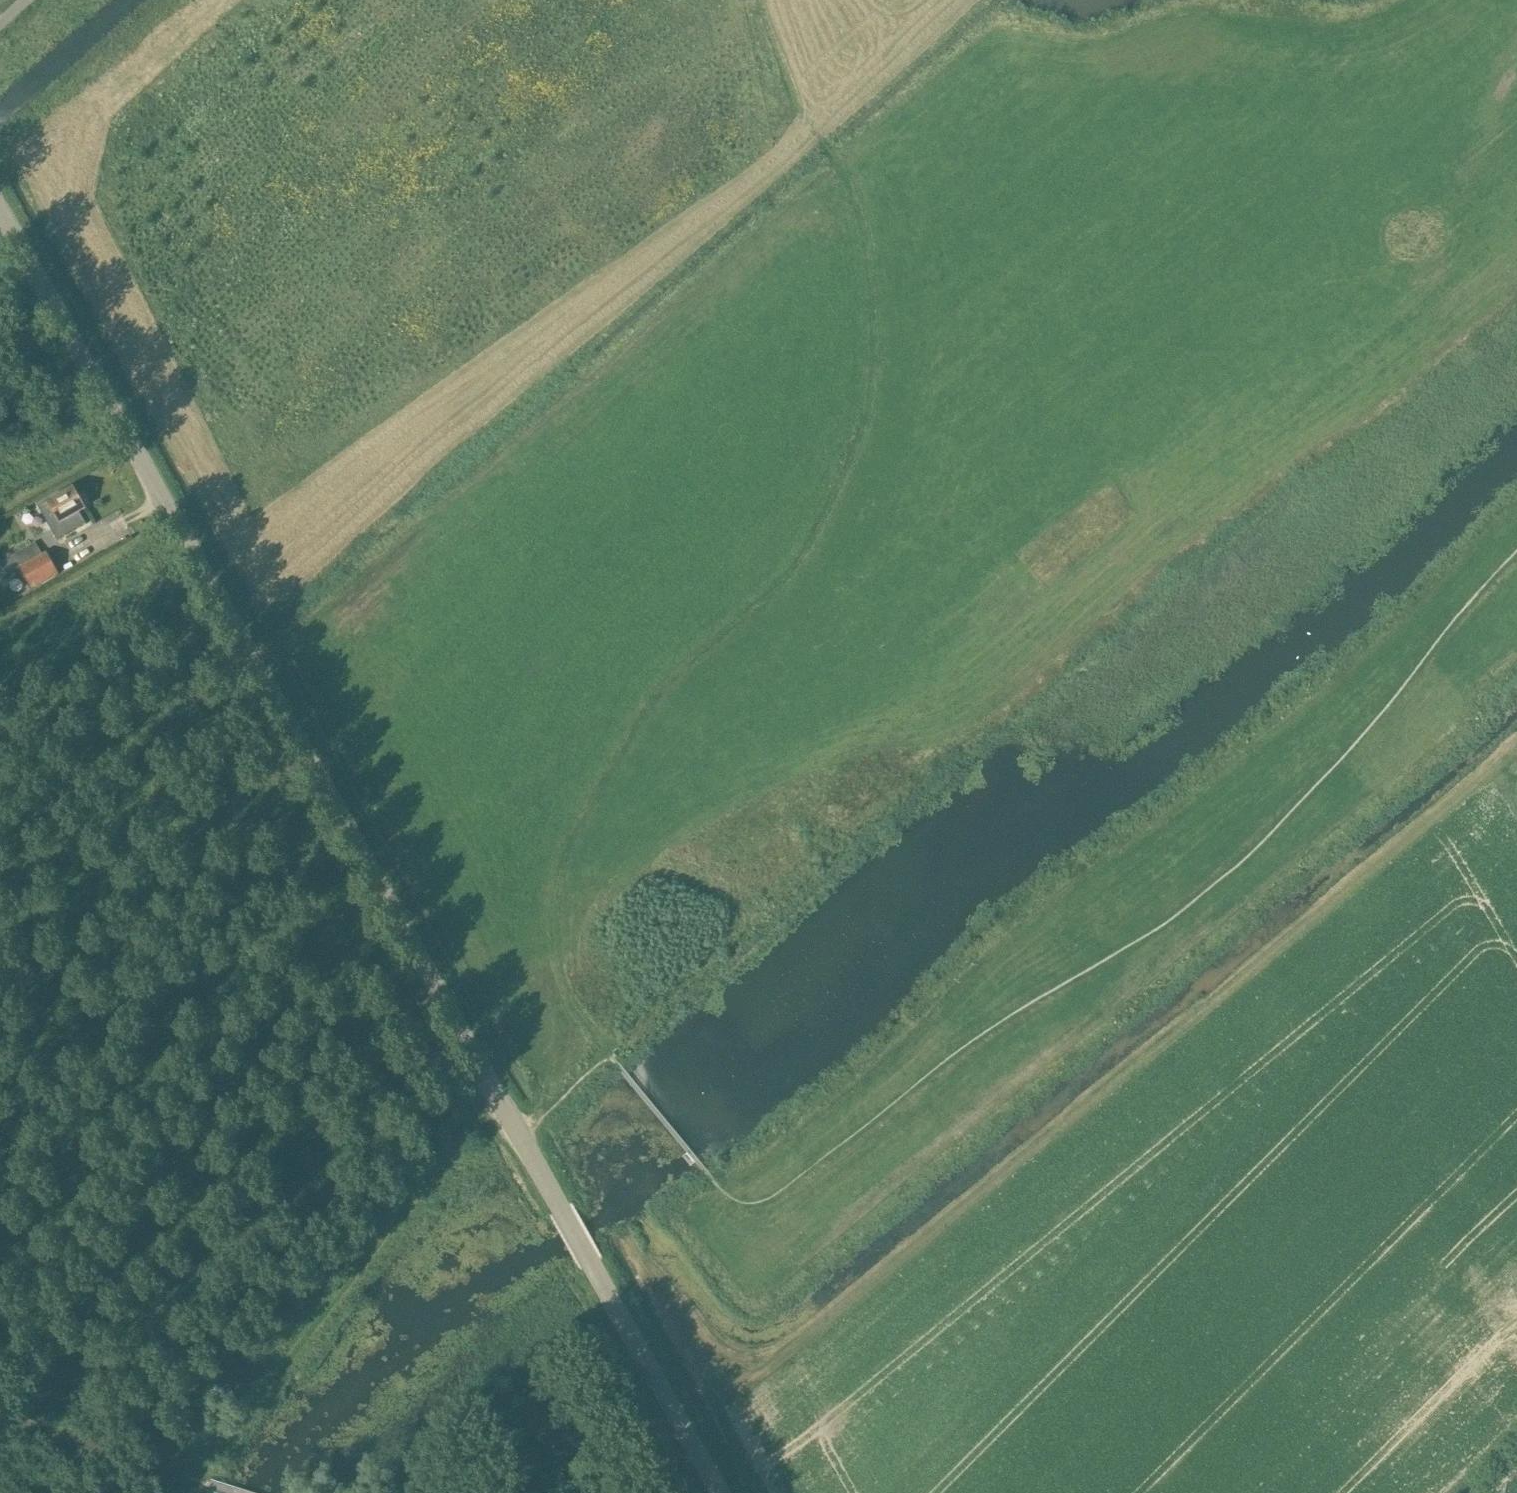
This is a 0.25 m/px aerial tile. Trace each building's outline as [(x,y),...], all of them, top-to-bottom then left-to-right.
[(43,504),(55,526),(85,509),(84,506),(84,503),(82,498),(79,497),(73,487),(43,504)] [(60,549),(53,533),(42,538),(49,554),(60,549)] [(35,544),(0,564),(0,577),(1,579),(8,576),(19,595),(31,589),(59,573),(47,553),(42,555),(35,544)]
